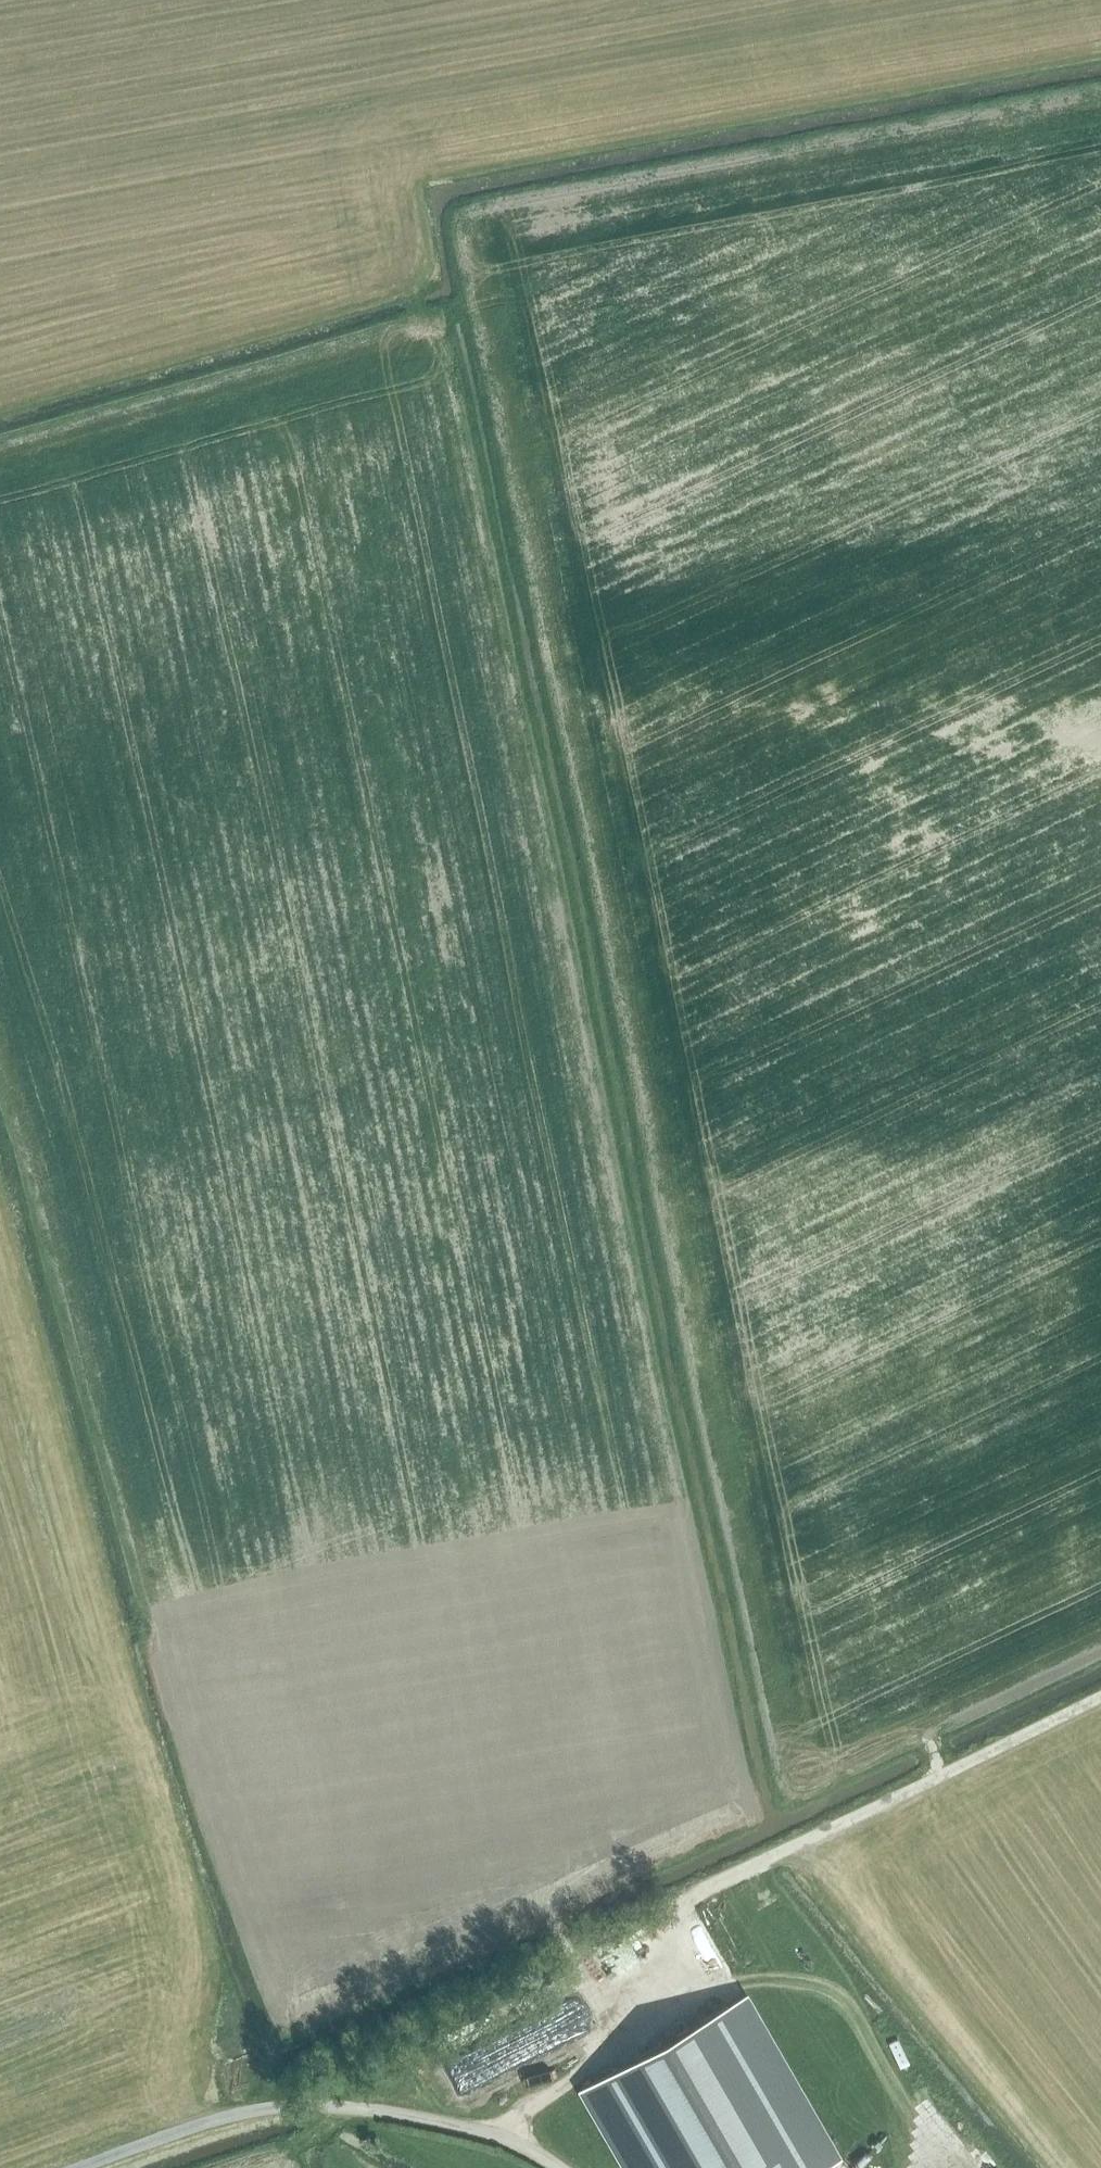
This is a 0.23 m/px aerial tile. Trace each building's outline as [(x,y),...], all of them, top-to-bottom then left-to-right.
[(746,1995),(584,2086),(630,2167),(820,2167),(838,2158),(746,1995)]
